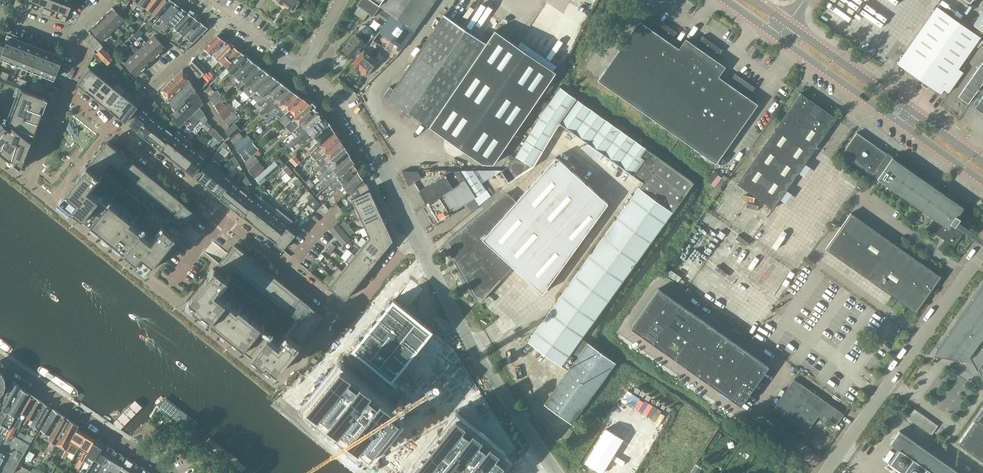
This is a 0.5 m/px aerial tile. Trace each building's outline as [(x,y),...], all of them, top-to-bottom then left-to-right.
[(49,7),(58,11),(62,0),(51,0),(49,7)] [(58,11),(68,15),(74,0),(62,0),(58,11)] [(138,3),(145,8),(150,0),(140,0),(138,3)] [(151,13),(161,0),(150,0),(145,8),(151,13)] [(151,13),(158,18),(171,1),(170,0),(161,0),(151,13)] [(285,6),(293,12),(302,0),(289,0),(285,6)] [(354,13),(364,20),(368,13),(373,17),(375,14),(380,6),(371,0),(360,0),(357,5),(359,7),(354,13)] [(380,6),(392,15),(415,31),(436,0),(371,0),(380,6)] [(160,18),(167,23),(179,7),(172,2),(160,18)] [(112,7),(105,14),(117,27),(124,19),(112,7)] [(167,23),(174,28),(186,12),(179,7),(167,23)] [(174,28),(181,33),(193,18),(186,12),(174,28)] [(105,14),(97,21),(109,34),(117,27),(105,14)] [(387,22),(379,32),(402,49),(415,31),(392,15),(387,22)] [(486,43),(444,15),(394,89),(390,86),(384,96),(429,127),(486,43)] [(181,33),(187,38),(200,23),(193,18),(181,33)] [(612,60),(632,74),(667,25),(656,18),(650,28),(640,21),(612,60)] [(109,34),(97,21),(90,28),(102,41),(109,34)] [(187,38),(193,42),(208,28),(200,23),(187,38)] [(343,50),(352,59),(373,36),(375,34),(372,30),(367,25),(365,25),(364,24),(363,25),(362,26),(361,27),(361,28),(361,29),(359,31),(356,35),(343,50)] [(677,32),(667,25),(632,74),(650,87),(636,106),(638,108),(679,49),(670,42),(677,32)] [(139,29),(133,35),(137,39),(143,33),(139,29)] [(486,43),(429,127),(482,163),(493,164),(556,72),(554,70),(518,46),(495,30),(486,43)] [(154,35),(146,42),(158,55),(166,48),(154,35)] [(2,56),(11,60),(20,63),(29,67),(38,70),(47,74),(56,77),(63,60),(54,57),(45,53),(36,50),(27,46),(18,43),(9,39),(8,39),(2,37),(0,36),(0,63),(2,56)] [(226,42),(218,36),(204,49),(211,56),(226,42)] [(638,108),(658,122),(713,43),(703,36),(696,46),(686,39),(679,49),(638,108)] [(112,43),(116,47),(123,41),(119,37),(112,43)] [(146,42),(139,50),(151,62),(158,55),(146,42)] [(234,47),(226,42),(211,56),(219,63),(234,47)] [(125,43),(118,49),(122,53),(128,47),(125,43)] [(713,43),(658,122),(677,135),(691,116),(719,77),(726,67),(716,60),(723,50),(713,43)] [(114,58),(103,46),(101,44),(93,51),(107,65),(114,58)] [(234,47),(219,63),(226,69),(242,53),(234,47)] [(139,50),(131,57),(143,69),(151,62),(139,50)] [(354,66),(356,68),(358,68),(359,69),(360,69),(367,75),(378,62),(364,50),(352,63),(354,64),(354,66)] [(234,75),(250,59),(242,53),(226,69),(234,75)] [(143,69),(131,57),(124,64),(136,76),(143,69)] [(234,75),(242,81),(258,65),(250,59),(234,75)] [(599,80),(636,106),(650,87),(632,74),(612,60),(599,80)] [(258,65),(242,81),(248,87),(249,87),(266,71),(258,65)] [(98,74),(90,68),(78,83),(77,84),(86,90),(98,75),(98,74)] [(190,80),(183,69),(162,90),(169,100),(190,80)] [(266,71),(249,87),(255,93),(256,92),(273,77),(266,71)] [(107,81),(109,79),(100,72),(98,74),(98,75),(86,90),(94,97),(106,81),(107,81)] [(728,83),(719,77),(691,116),(677,135),(680,137),(693,117),(711,130),(745,81),(735,73),(728,83)] [(273,77),(256,92),(263,99),(264,98),(281,82),(273,77)] [(197,92),(190,80),(169,100),(176,111),(197,92)] [(94,97),(102,103),(114,87),(107,81),(106,81),(94,97)] [(711,130),(730,143),(758,104),(748,97),(755,87),(745,81),(711,130)] [(288,87),(281,82),(264,98),(270,103),(271,103),(288,87)] [(122,94),(114,87),(102,103),(109,109),(122,94)] [(295,93),(288,87),(271,103),(278,109),(279,107),(295,93)] [(528,343),(562,366),(694,183),(691,180),(560,88),(561,88),(560,87),(560,88),(543,112),(511,165),(502,171),(509,182),(533,167),(558,125),(560,124),(589,144),(585,149),(600,160),(604,155),(643,183),(639,188),(528,343)] [(32,141),(30,139),(33,132),(34,132),(35,133),(40,122),(42,115),(48,99),(22,89),(22,90),(13,115),(10,123),(8,127),(0,121),(0,152),(15,164),(17,166),(22,170),(24,164),(25,160),(25,159),(32,141)] [(204,104),(197,92),(176,111),(186,121),(204,104)] [(285,113),(303,99),(295,93),(279,107),(285,113)] [(737,183),(773,209),(837,118),(801,93),(737,183)] [(109,109),(117,116),(130,100),(122,94),(109,109)] [(975,107),(982,113),(982,95),(975,107)] [(286,125),(310,104),(303,99),(285,113),(279,119),(282,123),(283,122),(286,125)] [(126,123),(133,114),(138,107),(130,100),(117,116),(126,123)] [(295,118),(301,124),(317,111),(313,106),(310,104),(295,118)] [(143,107),(142,108),(129,124),(137,130),(137,131),(150,115),(151,115),(152,114),(143,107)] [(317,111),(301,124),(299,126),(306,134),(306,133),(324,118),(317,111)] [(204,124),(208,120),(204,113),(199,120),(204,124)] [(144,138),(158,121),(151,115),(150,115),(137,131),(137,130),(136,132),(144,138)] [(693,117),(680,137),(716,163),(730,143),(711,130),(693,117)] [(330,124),(324,118),(306,133),(312,140),(313,139),(330,124)] [(152,145),(166,128),(158,121),(144,138),(152,145)] [(235,123),(225,131),(231,138),(240,129),(235,123)] [(313,139),(319,146),(335,131),(330,124),(313,139)] [(152,145),(161,151),(162,150),(161,150),(174,134),(166,128),(152,145)] [(218,140),(221,142),(224,138),(221,136),(214,129),(211,133),(218,140)] [(185,136),(177,130),(174,134),(161,150),(162,150),(169,156),(185,136)] [(324,154),(340,139),(339,138),(340,136),(337,133),(336,133),(335,132),(319,146),(318,147),(324,154)] [(232,139),(231,140),(235,146),(236,145),(239,142),(244,138),(240,133),(235,136),(232,139)] [(934,218),(928,227),(954,247),(973,219),(961,211),(964,208),(954,201),(956,199),(947,193),(946,195),(892,158),(891,159),(886,155),(887,154),(857,133),(843,154),(878,178),(934,218)] [(169,156),(177,163),(191,146),(194,143),(185,136),(169,156)] [(340,139),(324,154),(330,161),(345,147),(340,139)] [(196,213),(107,142),(87,167),(86,165),(79,173),(81,174),(60,200),(148,272),(169,246),(171,247),(177,239),(176,238),(196,213)] [(177,163),(185,169),(199,152),(191,146),(177,163)] [(345,147),(330,161),(335,168),(350,155),(345,147)] [(210,156),(201,149),(199,152),(185,169),(193,176),(210,156)] [(245,161),(245,162),(248,170),(249,171),(260,161),(257,158),(261,154),(258,150),(254,154),(245,161)] [(350,155),(335,168),(341,174),(353,163),(354,162),(350,156),(350,155)] [(454,237),(445,244),(456,264),(458,267),(477,301),(480,301),(512,265),(523,275),(542,293),(607,204),(596,194),(556,157),(516,202),(507,194),(506,194),(454,237)] [(218,167),(218,168),(221,165),(212,158),(196,178),(204,184),(218,167)] [(614,171),(618,166),(609,160),(606,165),(614,171)] [(339,176),(345,183),(358,171),(359,171),(353,163),(341,174),(339,176)] [(218,168),(218,167),(204,184),(212,191),(226,174),(218,168)] [(438,179),(420,191),(427,203),(438,220),(466,204),(475,198),(475,197),(484,191),(486,190),(482,183),(502,171),(501,170),(471,171),(458,171),(445,171),(445,174),(438,179)] [(332,194),(338,201),(349,192),(360,182),(363,179),(358,171),(345,183),(332,194)] [(418,171),(402,171),(409,186),(422,178),(418,171)] [(234,180),(226,174),(212,191),(220,197),(233,181),(233,182),(234,180)] [(233,181),(220,197),(219,198),(227,205),(241,188),(233,182),(233,181)] [(352,199),(356,208),(374,200),(367,183),(356,188),(359,195),(352,199)] [(249,194),(241,188),(227,205),(235,211),(249,194)] [(244,216),(257,201),(256,200),(249,194),(235,211),(243,218),(244,217),(244,216)] [(256,200),(257,201),(244,216),(244,217),(252,223),(268,203),(260,196),(256,200)] [(57,224),(23,197),(13,209),(47,237),(57,224)] [(356,208),(360,218),(379,209),(376,204),(375,201),(374,200),(356,208)] [(260,229),(276,209),(275,209),(268,203),(252,223),(260,229)] [(276,209),(260,229),(268,236),(285,214),(277,207),(275,209),(276,209)] [(360,218),(365,227),(383,219),(380,213),(379,210),(379,209),(360,218)] [(825,249),(916,313),(941,277),(851,213),(825,249)] [(289,225),(290,225),(293,221),(285,214),(268,236),(275,242),(276,242),(289,225)] [(365,227),(369,236),(387,228),(384,222),(383,220),(383,219),(365,227)] [(337,238),(341,235),(344,232),(337,224),(330,230),(337,238)] [(290,225),(289,225),(276,242),(275,242),(274,243),(283,250),(298,232),(298,231),(290,225)] [(369,236),(369,237),(368,239),(381,250),(382,249),(385,245),(387,247),(393,240),(387,228),(369,236)] [(368,239),(361,247),(377,260),(383,252),(384,251),(382,249),(381,250),(368,239)] [(219,264),(215,269),(213,268),(207,276),(208,277),(190,300),(187,303),(186,305),(195,312),(196,310),(201,314),(208,320),(212,323),(221,330),(223,332),(233,339),(234,341),(244,348),(244,349),(253,356),(260,362),(264,365),(271,371),(276,374),(294,353),(295,354),(301,346),(300,345),(303,340),(307,335),(317,323),(321,318),(323,316),(305,302),(295,293),(283,283),(272,275),(260,265),(250,257),(244,252),(239,248),(235,244),(228,253),(227,253),(219,264)] [(361,247),(355,255),(371,268),(377,260),(361,247)] [(371,268),(355,255),(352,253),(345,261),(348,263),(349,263),(364,276),(371,268)] [(745,263),(741,269),(845,343),(852,333),(748,259),(745,263)] [(349,263),(348,263),(342,271),(358,284),(364,276),(349,263)] [(342,271),(338,267),(331,276),(333,277),(351,291),(358,284),(342,271)] [(326,285),(345,300),(351,291),(333,277),(326,285)] [(307,408),(319,417),(321,414),(330,421),(328,424),(339,433),(341,430),(350,437),(348,440),(359,450),(361,448),(371,456),(372,455),(380,462),(378,464),(384,469),(389,472),(497,472),(506,462),(506,461),(515,449),(453,349),(431,333),(433,332),(407,311),(423,292),(409,281),(394,300),(393,299),(389,305),(387,304),(384,308),(385,309),(380,315),(379,314),(376,318),(377,319),(372,326),(371,324),(367,328),(369,330),(368,331),(366,330),(363,334),(365,335),(359,342),(358,340),(354,344),(356,346),(352,351),(353,352),(341,366),(307,408)] [(937,349),(949,357),(966,359),(970,354),(972,358),(982,379),(982,284),(937,349)] [(631,328),(741,406),(769,366),(659,288),(631,328)] [(570,355),(562,366),(568,371),(544,404),(571,424),(604,379),(607,374),(616,363),(598,350),(582,338),(570,355)] [(71,385),(31,358),(26,365),(66,392),(71,385)] [(844,414),(794,379),(773,409),(806,433),(820,413),(837,425),(844,414)] [(1,423),(21,387),(13,382),(0,405),(0,422),(1,423)] [(6,435),(11,426),(29,393),(21,387),(1,423),(1,424),(3,425),(0,430),(0,432),(6,435)] [(3,453),(5,454),(0,464),(0,467),(11,472),(13,472),(30,445),(23,441),(19,439),(16,437),(16,434),(17,431),(22,423),(36,398),(29,393),(11,426),(6,435),(5,438),(0,447),(0,451),(3,453)] [(33,421),(43,403),(37,398),(36,397),(36,398),(22,423),(26,426),(30,419),(33,421)] [(43,403),(33,421),(30,426),(38,431),(50,408),(43,403)] [(200,431),(172,408),(167,414),(195,436),(200,431)] [(974,420),(967,430),(961,440),(958,443),(959,444),(982,461),(982,408),(974,420)] [(45,424),(42,430),(51,435),(61,415),(53,410),(45,424)] [(49,441),(55,445),(68,420),(61,415),(51,435),(43,448),(45,449),(49,441)] [(55,445),(65,451),(78,426),(68,420),(55,445)] [(75,455),(79,448),(87,431),(82,428),(79,426),(78,425),(78,426),(65,451),(62,457),(65,459),(69,452),(75,455)] [(204,430),(197,439),(238,472),(255,472),(204,430)] [(95,439),(96,437),(87,431),(79,448),(83,451),(78,459),(80,459),(75,466),(76,466),(75,468),(78,470),(95,439)] [(899,431),(890,444),(899,450),(889,464),(902,472),(959,472),(899,431)] [(27,434),(23,441),(30,445),(31,445),(34,438),(35,436),(33,435),(31,437),(27,434)] [(95,439),(78,470),(76,472),(87,472),(89,470),(104,445),(95,439)] [(104,445),(89,470),(91,472),(98,462),(102,464),(112,449),(104,445)] [(112,449),(100,469),(107,472),(108,472),(120,454),(112,449)] [(31,461),(35,454),(30,451),(26,458),(31,461)] [(120,454),(108,472),(113,472),(114,472),(116,472),(119,472),(127,459),(120,454)] [(119,472),(127,472),(133,463),(127,459),(119,472)] [(133,463),(127,472),(137,472),(141,467),(133,463)] [(701,467),(696,464),(691,472),(698,472),(701,467)]
